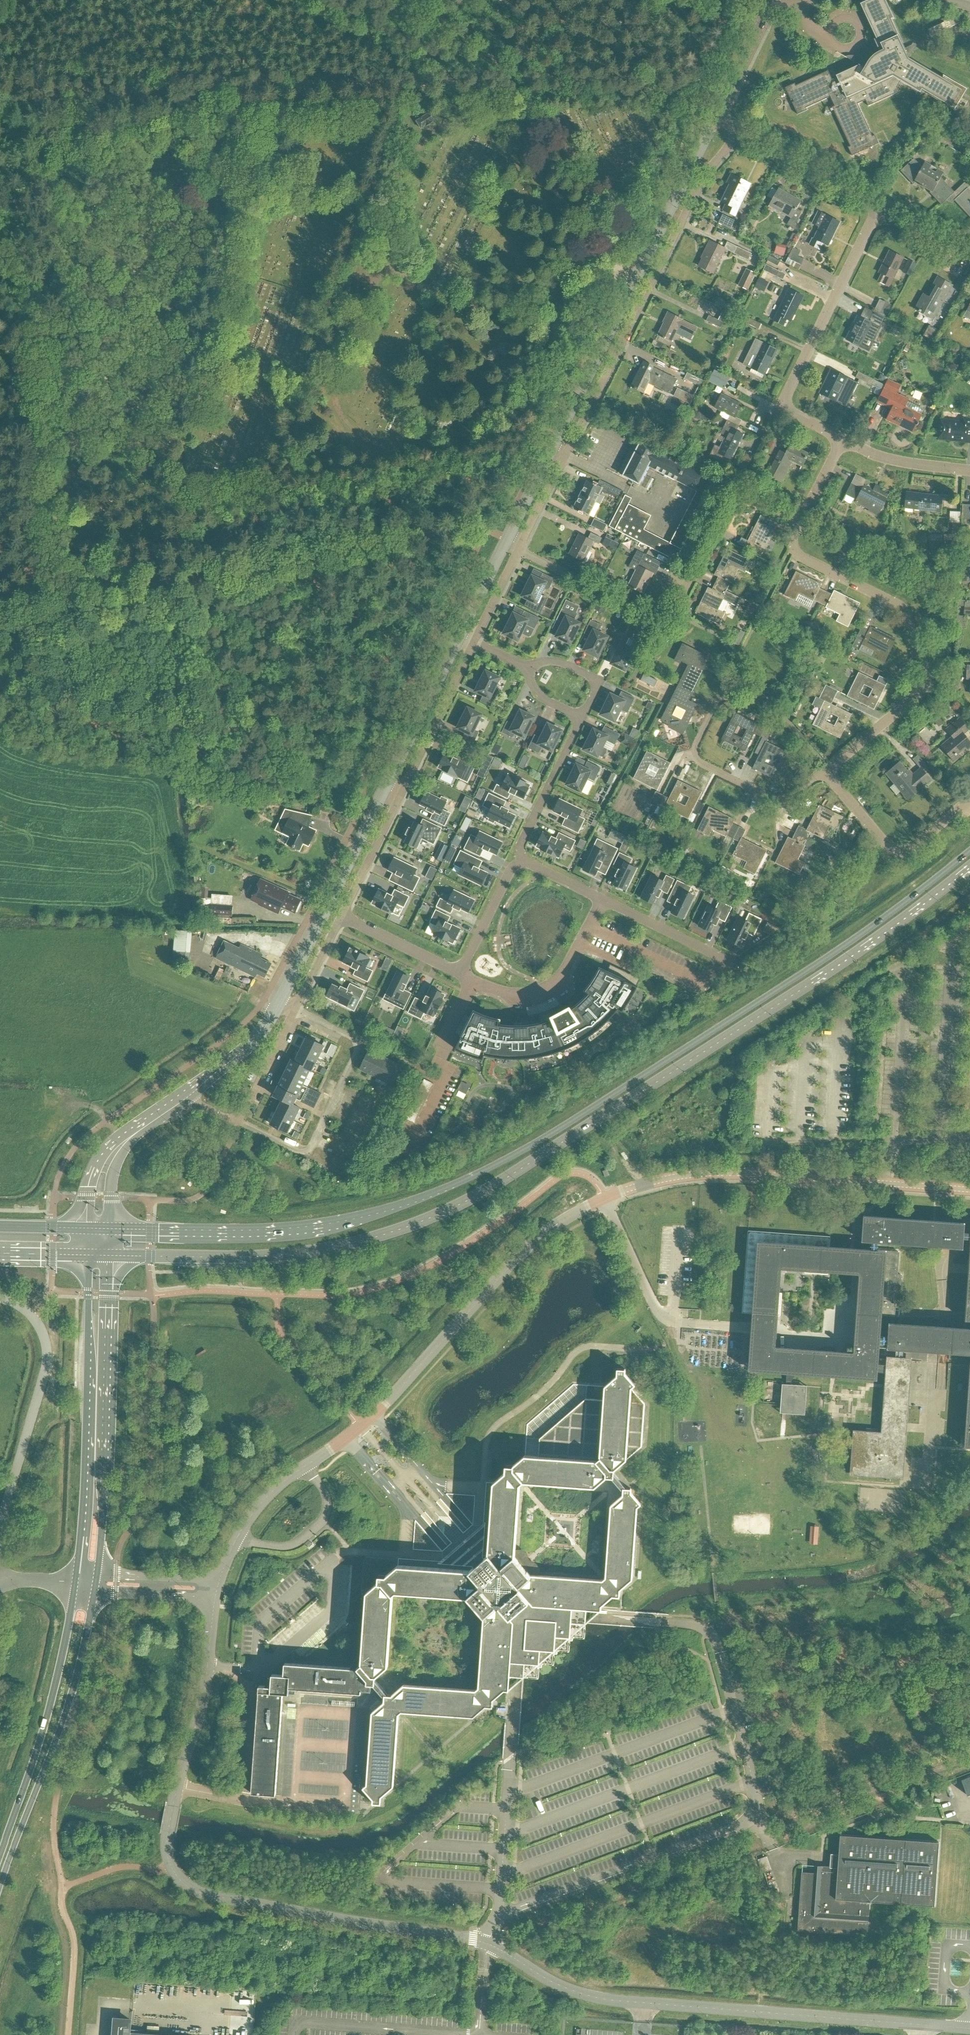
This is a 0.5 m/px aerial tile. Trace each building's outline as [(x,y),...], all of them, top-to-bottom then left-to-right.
[(807,110),(807,109),(806,110),(806,108),(830,97),(835,106),(832,107),(850,147),(849,147),(848,147),(852,156),(879,144),(875,136),(874,136),(874,137),(873,137),(857,104),(865,101),(868,106),(900,91),(899,91),(897,88),(901,81),(920,93),(921,92),(920,92),(921,91),(954,110),(967,89),(943,75),(943,76),(943,77),(943,78),(910,58),(891,19),(893,18),(893,19),(894,19),(885,0),(863,0),(863,1),(863,3),(860,4),(876,39),(875,40),(875,39),(874,40),(881,55),(879,55),(877,56),(876,57),(875,58),(874,58),(873,60),(872,61),(871,62),(871,63),(870,64),(862,59),(859,65),(858,65),(859,65),(836,76),(837,78),(832,80),(828,71),(795,86),(795,85),(795,84),(785,88),(798,115),(807,110)] [(948,20),(951,27),(961,22),(958,15),(948,20)] [(928,30),(931,36),(948,29),(945,22),(928,30)] [(416,122),(421,130),(426,127),(427,127),(433,123),(433,122),(437,119),(432,111),(416,122)] [(942,140),(953,146),(958,139),(946,132),(942,140)] [(941,205),(946,200),(952,203),(954,201),(969,218),(969,191),(967,188),(969,186),(965,183),(957,190),(954,192),(941,178),(944,173),(925,162),(922,167),(914,159),(900,171),(913,185),(915,183),(931,191),(930,193),(941,205)] [(721,202),(726,204),(723,211),(734,217),(751,184),(731,174),(727,183),(730,184),(721,202)] [(787,224),(793,228),(801,213),(796,210),(801,202),(778,189),(769,205),(791,218),(787,224)] [(811,245),(819,249),(822,243),(828,246),(839,222),(818,212),(813,224),(820,227),(811,245)] [(734,220),(723,215),(719,221),(730,227),(734,220)] [(699,266),(713,273),(725,249),(710,241),(703,253),(705,254),(699,266)] [(784,253),(786,243),(776,241),(774,251),(784,253)] [(734,253),(749,260),(752,254),(737,247),(734,253)] [(790,259),(802,265),(804,260),(798,257),(801,251),(795,249),(790,259)] [(882,274),(878,282),(889,287),(893,279),(903,258),(890,251),(879,273),(882,274)] [(767,260),(777,266),(780,261),(769,255),(767,260)] [(903,273),(910,276),(916,264),(909,261),(903,273)] [(763,270),(783,280),(785,275),(766,265),(763,270)] [(738,286),(748,291),(756,273),(746,269),(738,286)] [(755,286),(762,289),(766,282),(759,278),(755,286)] [(939,308),(952,285),(938,278),(928,296),(924,294),(915,309),(933,320),(940,308),(939,308)] [(774,321),(783,325),(786,319),(791,321),(803,296),(789,290),(777,315),(774,321)] [(880,300),(874,312),(885,318),(891,305),(880,300)] [(874,339),(885,318),(874,312),(869,322),(858,316),(846,340),(863,348),(869,337),(874,339)] [(664,322),(658,335),(672,342),(678,328),(692,336),(696,327),(682,320),(668,313),(663,322),(664,322)] [(724,323),(709,315),(706,321),(721,328),(724,323)] [(744,323),(758,330),(761,324),(747,317),(744,323)] [(923,336),(932,341),(938,331),(929,325),(923,336)] [(764,375),(777,350),(763,343),(764,343),(755,338),(743,364),(751,368),(764,375)] [(631,387),(643,393),(649,383),(670,393),(677,380),(653,368),(653,367),(643,362),(631,387)] [(716,386),(722,374),(714,370),(708,382),(716,386)] [(820,393),(834,400),(845,377),(831,370),(820,393)] [(856,378),(872,386),(875,380),(858,372),(856,378)] [(685,379),(700,386),(702,380),(688,373),(685,379)] [(896,394),(900,386),(888,380),(877,402),(891,409),(886,420),(913,433),(922,416),(905,407),(908,400),(896,394)] [(684,391),(680,399),(690,404),(694,396),(684,391)] [(730,415),(728,420),(739,426),(742,420),(735,417),(742,405),(721,395),(715,408),(730,415)] [(712,422),(716,414),(699,406),(693,417),(699,420),(701,416),(712,422)] [(939,438),(969,442),(969,433),(969,420),(963,419),(963,423),(941,420),(939,438)] [(728,420),(727,420),(721,433),(726,436),(720,448),(715,445),(709,456),(721,462),(724,456),(731,460),(744,435),(736,431),(739,426),(728,420)] [(681,437),(676,447),(680,449),(685,439),(681,437)] [(670,543),(644,530),(651,516),(628,504),(632,498),(625,495),(609,526),(676,561),(718,480),(706,474),(705,475),(657,450),(657,448),(641,440),(623,476),(639,484),(648,467),(696,492),(670,543)] [(768,476),(781,482),(792,461),(802,466),(809,454),(791,444),(786,454),(780,451),(768,476)] [(757,488),(763,477),(757,474),(752,485),(757,488)] [(597,485),(588,481),(581,494),(595,502),(600,492),(618,497),(621,491),(600,480),(597,485)] [(846,495),(857,500),(855,503),(878,514),(888,495),(879,490),(880,488),(875,485),(873,490),(864,485),(862,490),(851,484),(846,495)] [(905,508),(940,512),(942,497),(906,492),(905,508)] [(595,502),(581,494),(574,508),(588,516),(595,502)] [(950,509),(950,520),(960,520),(960,509),(950,509)] [(826,520),(840,528),(842,523),(834,519),(836,514),(830,512),(826,520)] [(748,541),(752,543),(749,550),(760,555),(764,549),(765,549),(772,535),(779,539),(784,527),(761,515),(748,541)] [(590,526),(603,532),(607,525),(594,519),(590,526)] [(948,550),(957,551),(958,541),(959,523),(953,523),(951,541),(950,541),(949,546),(948,546),(948,550)] [(569,554),(584,561),(594,542),(599,544),(602,538),(591,533),(588,539),(579,534),(569,554)] [(611,541),(611,540),(606,538),(603,543),(616,550),(619,545),(611,541)] [(719,577),(715,583),(727,589),(730,583),(731,583),(738,569),(745,573),(751,561),(727,549),(714,575),(719,577)] [(655,575),(659,568),(643,560),(646,554),(638,550),(635,556),(629,567),(636,570),(628,586),(643,593),(653,574),(655,575)] [(814,600),(820,603),(826,592),(819,588),(821,584),(796,572),(784,595),(796,601),(799,594),(813,601),(814,600)] [(532,576),(522,596),(536,603),(544,587),(549,590),(554,579),(543,573),(539,580),(532,576)] [(727,589),(715,583),(712,590),(708,588),(695,613),(719,625),(725,613),(718,610),(725,596),(724,595),(727,589)] [(575,587),(572,592),(578,595),(580,590),(575,587)] [(826,592),(820,603),(826,606),(826,608),(840,614),(836,621),(848,627),(860,603),(834,591),(832,595),(826,592)] [(774,612),(779,602),(772,599),(767,608),(774,612)] [(566,600),(557,620),(563,623),(556,637),(570,644),(580,623),(573,620),(576,614),(575,613),(578,607),(566,601),(567,600),(566,600)] [(604,610),(607,604),(599,600),(596,606),(604,610)] [(504,634),(518,641),(525,625),(535,629),(540,618),(524,611),(521,617),(514,614),(504,634)] [(591,637),(584,650),(598,657),(607,637),(598,632),(602,625),(591,620),(584,633),(591,637)] [(884,663),(896,639),(870,627),(868,631),(862,627),(856,639),(852,647),(859,650),(862,644),(876,650),(873,657),(884,663)] [(738,645),(744,633),(739,630),(732,643),(738,645)] [(611,664),(625,670),(635,650),(626,646),(629,639),(618,633),(612,647),(618,650),(611,664)] [(688,667),(678,688),(691,695),(704,669),(699,667),(705,656),(683,645),(675,660),(688,667)] [(635,670),(638,662),(632,659),(629,667),(635,670)] [(480,702),(491,707),(498,693),(493,691),(499,678),(486,671),(476,691),(483,695),(480,702)] [(874,710),(886,686),(888,680),(879,676),(877,681),(859,672),(847,696),(874,710)] [(641,681),(654,687),(657,680),(644,674),(641,681)] [(826,685),(822,692),(834,698),(837,691),(826,685)] [(757,687),(751,693),(759,703),(766,697),(757,687)] [(691,695),(678,688),(662,721),(675,727),(674,729),(682,733),(696,705),(688,701),(691,695)] [(601,715),(615,721),(620,710),(627,713),(635,698),(621,691),(618,698),(611,694),(601,715)] [(821,709),(813,725),(840,738),(851,714),(831,704),(834,698),(822,692),(819,698),(816,697),(812,705),(821,709)] [(474,731),(481,715),(468,708),(458,728),(465,732),(462,738),(473,744),(479,733),(474,731)] [(502,733),(512,738),(515,733),(524,737),(534,717),(520,711),(514,724),(507,721),(502,733)] [(735,713),(721,739),(745,751),(754,733),(760,736),(766,725),(759,721),(758,724),(735,713)] [(941,746),(952,759),(965,747),(967,750),(969,748),(969,742),(963,734),(968,729),(959,719),(947,729),(953,737),(941,746)] [(528,748),(539,754),(542,746),(552,751),(562,731),(548,724),(541,738),(535,735),(528,748)] [(773,728),(766,725),(760,736),(762,737),(767,740),(773,728)] [(584,750),(598,756),(598,755),(603,758),(607,749),(602,747),(605,741),(615,745),(620,734),(604,727),(601,733),(594,730),(584,750)] [(625,735),(623,739),(626,740),(625,744),(630,746),(633,739),(625,735)] [(762,737),(754,753),(759,756),(766,741),(766,742),(767,740),(762,737)] [(790,753),(766,742),(766,741),(759,756),(753,768),(776,780),(790,753)] [(497,755),(502,746),(496,743),(491,752),(497,755)] [(633,778),(657,790),(671,763),(647,751),(633,778)] [(471,774),(477,762),(461,754),(459,760),(445,753),(438,768),(460,778),(464,771),(471,774)] [(487,770),(491,763),(485,761),(482,768),(487,770)] [(594,783),(601,768),(587,762),(584,768),(577,765),(567,785),(580,791),(581,791),(588,794),(594,783)] [(921,768),(911,776),(900,762),(886,774),(908,800),(922,788),(922,787),(931,780),(921,768)] [(604,781),(611,784),(616,775),(609,771),(604,781)] [(523,799),(530,785),(508,774),(502,787),(497,785),(494,791),(508,798),(510,793),(523,799)] [(688,819),(702,792),(678,780),(669,798),(663,795),(657,807),(664,810),(665,807),(688,819)] [(482,797),(485,791),(480,788),(477,795),(482,797)] [(443,810),(447,800),(442,797),(441,799),(427,792),(420,805),(428,808),(427,810),(433,813),(431,819),(445,825),(450,814),(443,810)] [(650,804),(657,807),(663,795),(656,792),(650,804)] [(515,815),(508,812),(509,810),(503,807),(505,802),(489,794),(483,806),(491,809),(487,817),(509,828),(515,815)] [(582,810),(560,799),(554,812),(566,818),(563,825),(578,832),(584,819),(579,816),(582,810)] [(799,826),(795,833),(807,839),(810,833),(823,839),(830,825),(837,829),(843,817),(819,805),(807,830),(799,826)] [(727,835),(731,838),(737,826),(732,824),(734,820),(709,807),(697,831),(709,836),(712,830),(726,837),(727,835)] [(287,844),(300,850),(303,843),(308,846),(315,831),(304,826),(307,816),(286,811),(281,822),(287,825),(283,833),(291,837),(287,844)] [(688,819),(687,822),(692,824),(697,815),(692,812),(688,819)] [(469,827),(472,820),(467,817),(463,824),(469,827)] [(434,844),(441,828),(423,820),(421,825),(414,822),(411,828),(409,827),(406,834),(408,835),(405,842),(417,848),(422,838),(434,844)] [(737,826),(731,838),(739,842),(733,855),(747,862),(743,869),(755,875),(767,851),(742,838),(746,830),(737,826)] [(619,842),(623,835),(612,829),(609,837),(619,842)] [(465,849),(480,856),(484,849),(496,855),(502,842),(480,832),(477,838),(471,835),(465,849)] [(570,851),(575,841),(559,833),(557,839),(544,832),(537,847),(559,857),(563,848),(570,851)] [(807,839),(795,833),(792,839),(788,837),(775,863),(799,875),(805,863),(798,860),(805,846),(804,845),(807,839)] [(456,835),(452,844),(457,847),(462,838),(456,835)] [(583,849),(586,842),(581,839),(578,847),(583,849)] [(609,866),(617,849),(604,843),(600,851),(594,847),(583,869),(596,876),(602,863),(609,866)] [(481,885),(487,873),(474,866),(477,859),(461,851),(454,864),(462,868),(459,875),(481,885)] [(626,890),(637,868),(629,865),(632,859),(620,853),(613,867),(619,870),(615,876),(617,877),(614,884),(626,890)] [(417,869),(395,858),(389,870),(401,877),(398,884),(413,891),(419,878),(414,875),(417,869)] [(659,897),(662,890),(667,893),(674,879),(667,876),(664,881),(651,875),(641,897),(653,904),(657,896),(659,897)] [(301,900),(289,895),(290,893),(260,880),(251,900),(262,905),(261,906),(278,914),(281,907),(295,913),(296,912),(298,911),(299,908),(299,906),(301,900)] [(691,887),(678,881),(670,896),(677,900),(671,912),(684,918),(695,896),(688,893),(691,887)] [(212,904),(232,905),(233,895),(212,894),(212,898),(208,898),(209,888),(200,887),(199,898),(201,898),(200,909),(203,909),(203,913),(205,913),(205,920),(211,920),(211,919),(217,920),(217,918),(229,919),(230,916),(211,914),(212,904)] [(404,907),(409,897),(395,890),(392,896),(379,889),(372,904),(392,913),(397,903),(404,907)] [(441,899),(437,906),(451,913),(453,907),(460,911),(461,909),(468,912),(474,900),(455,890),(448,903),(441,899)] [(716,925),(719,918),(725,921),(731,907),(720,902),(716,909),(708,906),(698,925),(711,932),(714,924),(716,925)] [(230,916),(233,916),(233,905),(232,905),(212,904),(211,914),(230,916)] [(453,943),(460,929),(447,922),(450,917),(436,910),(430,922),(437,926),(433,934),(453,943)] [(745,939),(748,933),(753,936),(761,919),(749,914),(746,921),(738,918),(727,940),(740,946),(743,938),(745,939)] [(770,934),(779,928),(768,923),(764,931),(770,934)] [(175,931),(172,963),(189,964),(192,930),(175,931)] [(224,941),(216,958),(255,977),(257,973),(265,977),(271,963),(255,955),(257,952),(241,944),(239,948),(224,941)] [(366,968),(370,958),(358,952),(358,951),(356,950),(356,951),(350,948),(343,963),(357,969),(354,975),(368,981),(373,971),(366,968)] [(474,1011),(455,1049),(465,1053),(470,1055),(476,1057),(484,1059),(485,1055),(498,1057),(506,1058),(513,1059),(525,1058),(539,1057),(552,1054),(565,1049),(575,1044),(578,1043),(589,1037),(594,1032),(599,1029),(609,1019),(618,1009),(622,1012),(627,1005),(630,1000),(634,994),(638,986),(637,986),(640,978),(627,972),(624,980),(600,968),(597,974),(593,980),(590,985),(585,991),(589,994),(581,1002),(571,1010),(570,1008),(553,1016),(550,1009),(539,1012),(541,1023),(535,1025),(523,1026),(516,1026),(510,1026),(499,1025),(499,1020),(492,1018),(485,1016),(480,1014),(474,1011)] [(404,1009),(411,994),(404,990),(410,977),(397,971),(384,999),(404,1009)] [(340,988),(333,984),(327,997),(347,1007),(353,994),(360,998),(364,991),(350,984),(348,989),(341,986),(340,988)] [(434,1016),(445,995),(431,988),(423,1002),(416,998),(409,1013),(421,1019),(424,1012),(434,1016)] [(391,1038),(395,1031),(388,1028),(384,1035),(391,1038)] [(292,1060),(274,1096),(283,1100),(271,1124),(287,1132),(299,1107),(293,1104),(295,1099),(314,1109),(322,1094),(302,1084),(309,1070),(311,1071),(323,1046),(307,1038),(295,1062),(292,1060)] [(332,1044),(329,1050),(335,1052),(337,1047),(332,1044)] [(360,1069),(393,1085),(401,1067),(369,1051),(360,1069)] [(424,1079),(405,1118),(406,1119),(414,1123),(415,1123),(434,1084),(424,1079)] [(466,1094),(470,1085),(462,1081),(457,1090),(466,1094)] [(295,1131),(292,1137),(298,1139),(301,1134),(295,1131)] [(964,1233),(964,1223),(864,1216),(862,1241),(873,1242),(872,1249),(830,1246),(830,1236),(748,1230),(742,1313),(753,1313),(748,1370),(788,1373),(787,1384),(783,1384),(781,1414),(806,1416),(808,1387),(791,1386),(792,1383),(795,1374),(877,1380),(878,1372),(885,1373),(881,1432),(853,1430),(850,1476),(904,1480),(912,1358),(903,1358),(904,1350),(969,1355),(969,1329),(889,1323),(887,1349),(896,1349),(896,1357),(886,1356),(886,1365),(878,1364),(881,1315),(894,1315),(894,1303),(890,1303),(890,1297),(900,1298),(902,1274),(898,1274),(900,1252),(880,1250),(880,1242),(963,1248),(963,1239),(969,1239),(969,1234),(964,1233)] [(371,1691),(372,1684),(384,1699),(384,1702),(372,1713),(367,1785),(363,1788),(373,1799),(373,1803),(373,1804),(374,1804),(381,1804),(382,1797),(393,1786),(399,1715),(401,1712),(473,1717),(485,1707),(493,1707),(493,1700),(504,1691),(509,1691),(524,1678),(538,1679),(539,1664),(554,1665),(555,1651),(569,1652),(570,1637),(585,1639),(586,1624),(601,1611),(601,1606),(612,1597),(619,1597),(620,1590),(632,1580),(637,1508),(641,1505),(631,1493),(632,1490),(631,1489),(630,1489),(627,1489),(614,1474),(614,1471),(642,1447),(645,1404),(631,1389),(635,1385),(625,1374),(626,1370),(625,1369),(624,1369),(617,1369),(617,1376),(605,1387),(604,1400),(586,1399),(540,1439),(538,1457),(525,1456),(513,1466),(506,1466),(505,1473),(493,1483),(488,1555),(470,1571),(398,1566),(386,1576),(379,1576),(378,1583),(366,1593),(361,1665),(357,1668),(285,1663),(284,1675),(272,1675),(271,1687),(259,1686),(252,1794),(276,1795),(283,1694),(295,1695),(296,1689),(361,1693),(362,1690),(371,1691)] [(563,1534),(563,1542),(578,1543),(581,1515),(556,1513),(555,1525),(564,1526),(563,1534)] [(961,1781),(967,1795),(969,1794),(969,1778),(961,1781)] [(798,1931),(867,1935),(870,1901),(934,1906),(939,1842),(840,1835),(838,1867),(822,1866),(821,1874),(802,1872),(798,1931)] [(131,2032),(132,2021),(113,2020),(112,2034),(170,2034),(131,2032)]
